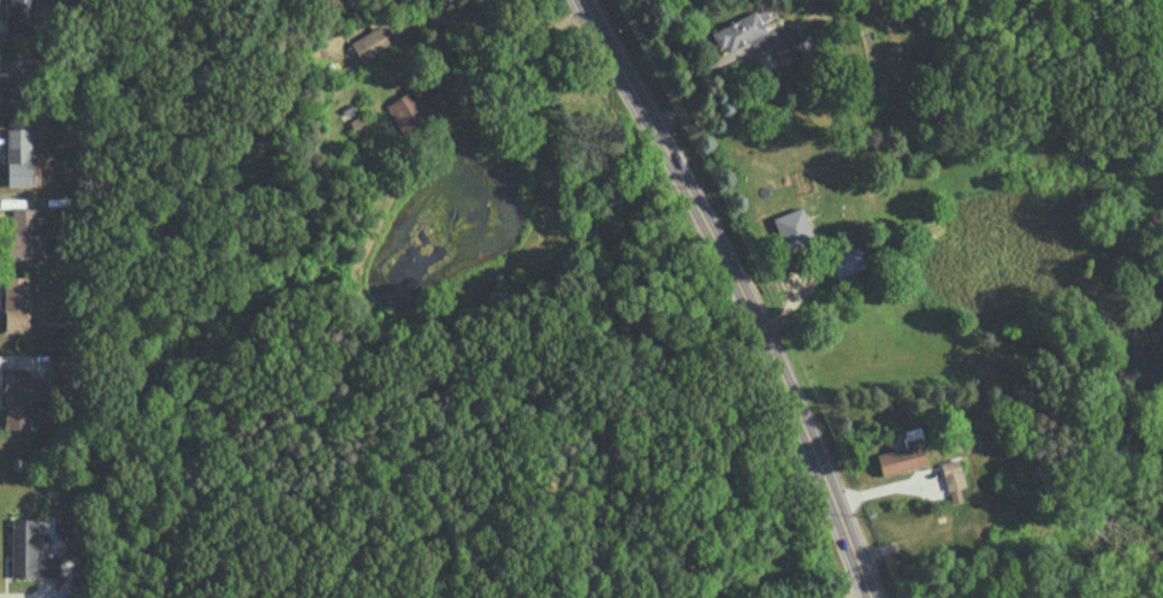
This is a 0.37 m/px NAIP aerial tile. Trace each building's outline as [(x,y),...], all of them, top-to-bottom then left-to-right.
[(8,34),(28,35),(29,17),(34,17),(35,0),(9,0),(8,34)] [(766,31),(756,10),(710,31),(720,53),(766,31)] [(786,28),(794,60),(815,54),(806,22),(786,28)] [(351,39),(361,60),(391,47),(381,26),(351,39)] [(29,111),(30,79),(38,79),(38,56),(5,56),(5,72),(0,72),(0,90),(5,90),(4,110),(29,111)] [(403,135),(440,113),(422,83),(385,105),(403,135)] [(6,185),(31,185),(31,127),(7,127),(6,185)] [(772,217),(785,250),(814,239),(802,206),(772,217)] [(35,207),(11,207),(11,233),(7,233),(7,257),(44,257),(44,244),(37,244),(37,231),(35,231),(35,207)] [(830,258),(838,277),(865,265),(857,247),(830,258)] [(29,276),(4,276),(4,331),(28,331),(29,276)] [(5,428),(30,427),(29,417),(38,417),(38,399),(49,399),(49,376),(5,376),(5,428)] [(926,466),(921,436),(904,440),(905,447),(876,453),(880,475),(926,466)] [(962,500),(959,488),(965,487),(960,462),(941,466),(950,503),(962,500)] [(11,577),(59,576),(59,553),(49,553),(49,532),(36,532),(36,518),(11,518),(11,577)]
